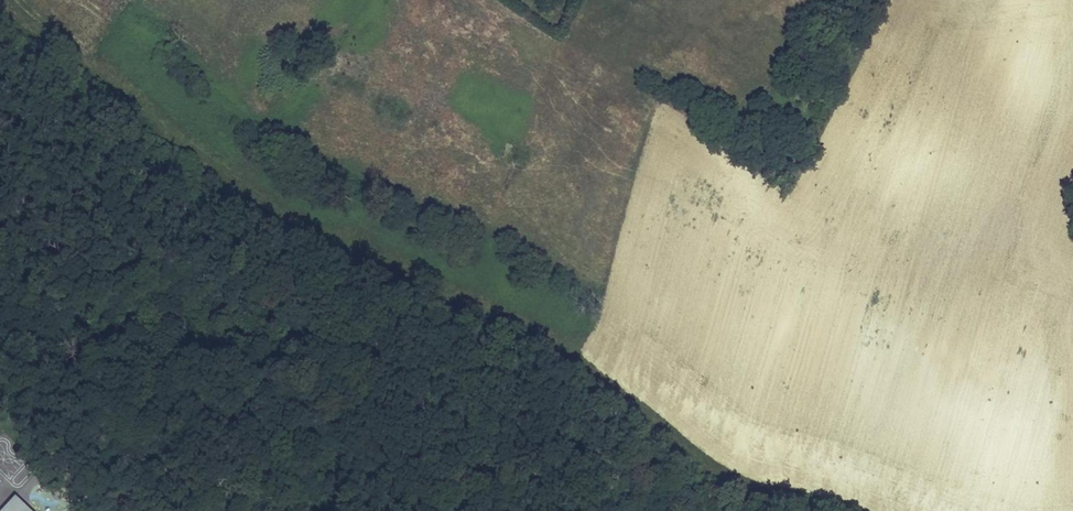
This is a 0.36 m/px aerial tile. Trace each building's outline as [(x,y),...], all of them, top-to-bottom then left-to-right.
[(13,497),(0,510),(28,510),(13,497)]
